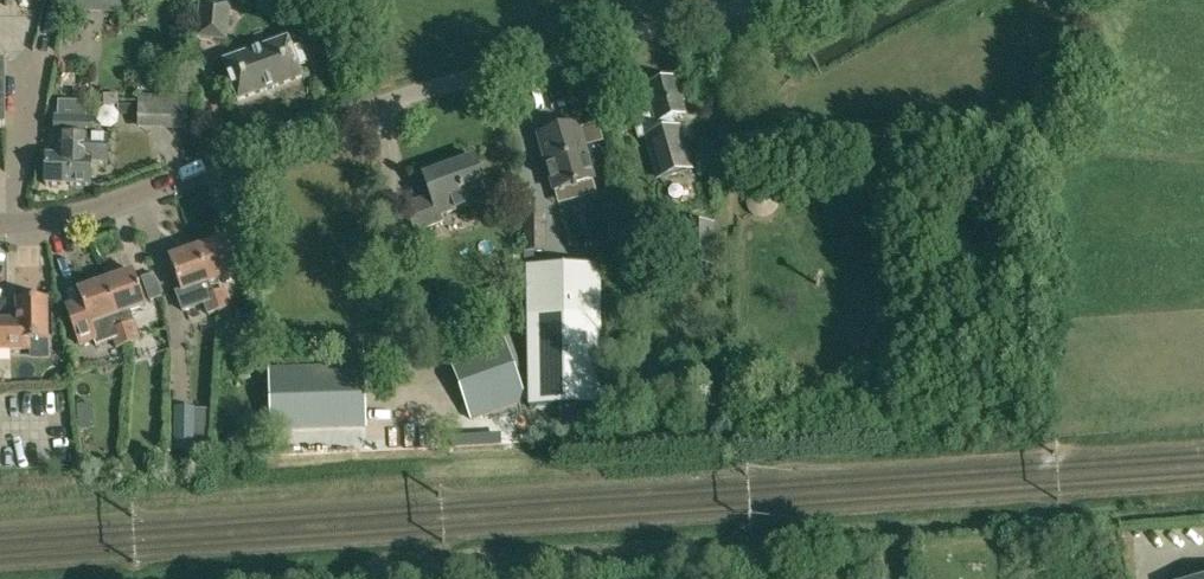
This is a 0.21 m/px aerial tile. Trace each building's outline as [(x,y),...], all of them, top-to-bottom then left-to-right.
[(85,12),(120,13),(120,0),(76,0),(75,12),(85,12)] [(229,4),(200,1),(197,37),(225,40),(229,4)] [(287,38),(223,62),(237,101),(302,78),(297,66),(305,63),(300,47),(292,50),(287,38)] [(672,118),(684,114),(674,79),(646,87),(652,108),(630,115),(638,138),(648,135),(660,178),(688,170),(672,118)] [(148,83),(148,93),(167,94),(167,84),(148,83)] [(140,97),(140,104),(119,104),(119,108),(186,117),(186,98),(140,97)] [(186,125),(186,117),(119,108),(118,112),(139,114),(139,123),(186,125)] [(45,185),(70,185),(71,162),(72,162),(72,156),(73,156),(74,137),(75,137),(76,131),(78,131),(79,119),(60,119),(59,136),(58,136),(58,155),(45,155),(45,185)] [(90,186),(90,163),(107,164),(107,138),(88,137),(89,120),(79,119),(78,131),(76,131),(75,137),(74,137),(73,156),(72,156),(72,162),(71,162),(70,185),(90,186)] [(593,180),(577,124),(538,135),(554,191),(593,180)] [(487,199),(473,158),(423,176),(431,197),(406,206),(415,232),(441,222),(439,216),(487,199)] [(525,249),(547,248),(546,215),(523,216),(525,249)] [(684,264),(716,264),(715,254),(718,254),(717,233),(715,233),(714,221),(683,222),(684,264)] [(224,238),(196,248),(209,282),(236,272),(224,238)] [(212,293),(209,282),(196,248),(168,258),(180,290),(175,292),(182,310),(203,302),(207,315),(219,311),(212,293)] [(602,265),(528,267),(527,408),(603,408),(602,265)] [(133,271),(105,281),(117,315),(127,344),(139,340),(129,311),(145,305),(133,271)] [(77,291),(81,303),(66,308),(79,344),(93,339),(95,345),(113,339),(116,348),(127,344),(117,315),(105,281),(77,291)] [(224,289),(212,293),(219,311),(231,307),(224,289)] [(47,300),(16,300),(17,322),(0,323),(0,350),(29,349),(29,340),(47,339),(47,300)] [(525,401),(501,332),(447,351),(471,420),(525,401)] [(334,337),(334,363),(364,363),(363,336),(334,337)] [(67,345),(72,370),(83,367),(76,342),(67,345)] [(367,427),(364,363),(334,363),(269,365),(271,429),(367,427)] [(175,409),(173,453),(206,452),(209,409),(175,409)] [(46,415),(46,425),(73,425),(73,416),(46,415)] [(3,466),(22,465),(21,448),(1,449),(3,466)]
